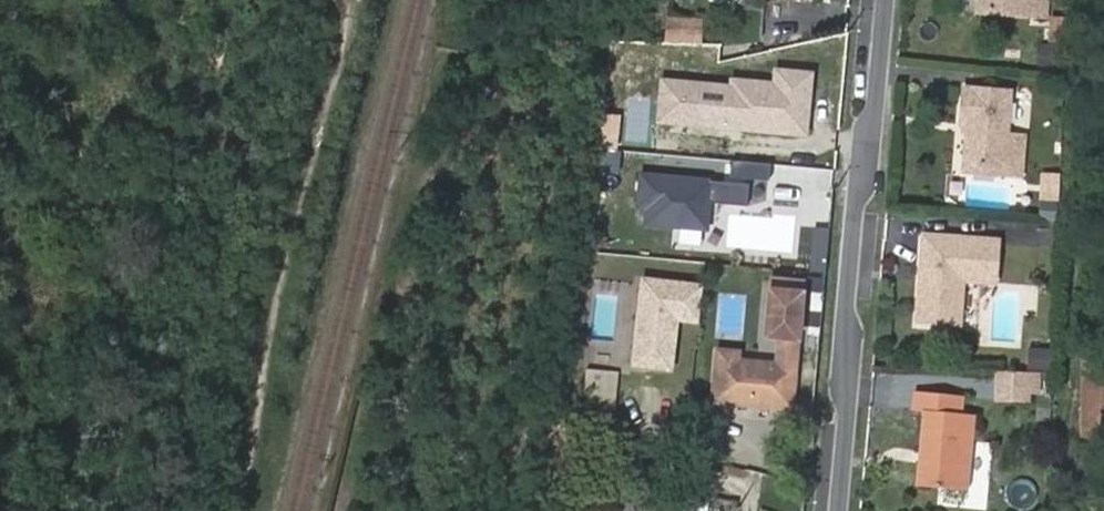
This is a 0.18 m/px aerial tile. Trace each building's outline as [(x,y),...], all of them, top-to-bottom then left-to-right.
[(669,12),(696,14),(697,0),(670,0),(669,12)] [(980,8),(1029,11),(1030,0),(981,0),(980,8)] [(658,79),(654,123),(809,138),(815,71),(773,67),(772,81),(728,77),(727,86),(658,79)] [(967,83),(964,122),(970,122),(968,158),(1006,161),(1005,170),(1024,172),(1027,132),(1009,130),(1012,87),(967,83)] [(1006,161),(968,158),(967,167),(1005,170),(1006,161)] [(750,180),(638,171),(635,210),(645,211),(643,226),(710,232),(713,202),(748,205),(750,180)] [(1058,173),(1040,173),(1040,214),(1058,214),(1058,173)] [(725,214),(724,250),(794,252),(795,216),(725,214)] [(921,302),(961,305),(964,272),(997,274),(1000,235),(926,229),(923,267),(929,268),(928,284),(922,283),(921,302)] [(703,283),(641,276),(632,368),(673,372),(678,323),(698,325),(703,283)] [(768,278),(767,290),(800,294),(801,281),(768,278)] [(800,294),(767,290),(764,335),(778,336),(776,364),(738,360),(739,351),(717,350),(713,401),(790,407),(800,294)] [(960,318),(961,305),(921,302),(920,315),(960,318)] [(1029,347),(1029,365),(1033,365),(1052,365),(1053,348),(1029,347)] [(1085,358),(1084,435),(1103,435),(1103,358),(1085,358)] [(1029,365),(1006,364),(1004,395),(1032,396),(1033,365),(1029,365)] [(616,373),(587,370),(582,421),(611,424),(616,373)] [(926,407),(922,447),(926,447),(925,459),(920,458),(918,478),(968,484),(976,411),(963,409),(964,392),(916,387),(915,406),(926,407)] [(591,510),(633,510),(630,502),(591,510)]
